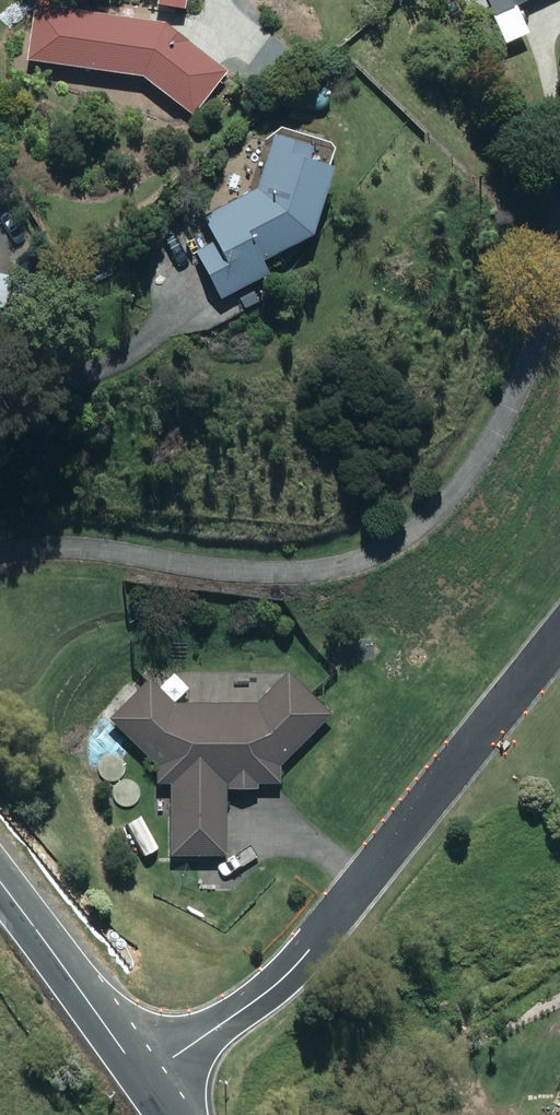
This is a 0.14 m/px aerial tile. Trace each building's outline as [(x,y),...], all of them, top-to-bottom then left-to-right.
[(499,14),(530,0),(493,0),(499,14)] [(39,4),(32,58),(146,73),(196,113),(231,68),(172,22),(39,4)] [(286,82),(302,59),(284,46),(268,69),(286,82)] [(222,238),(202,249),(228,296),(276,270),(270,259),(320,232),(340,164),(316,157),(320,143),(280,132),(261,186),(210,214),(222,238)] [(9,306),(10,297),(22,300),(27,275),(0,269),(0,304),(9,306)] [(283,783),(283,766),(335,714),(294,672),(262,702),(180,702),(153,675),(113,715),(158,761),(158,779),(173,779),(173,854),(227,854),(227,788),(260,788),(260,783),(283,783)] [(141,856),(157,847),(140,816),(124,824),(141,856)]
